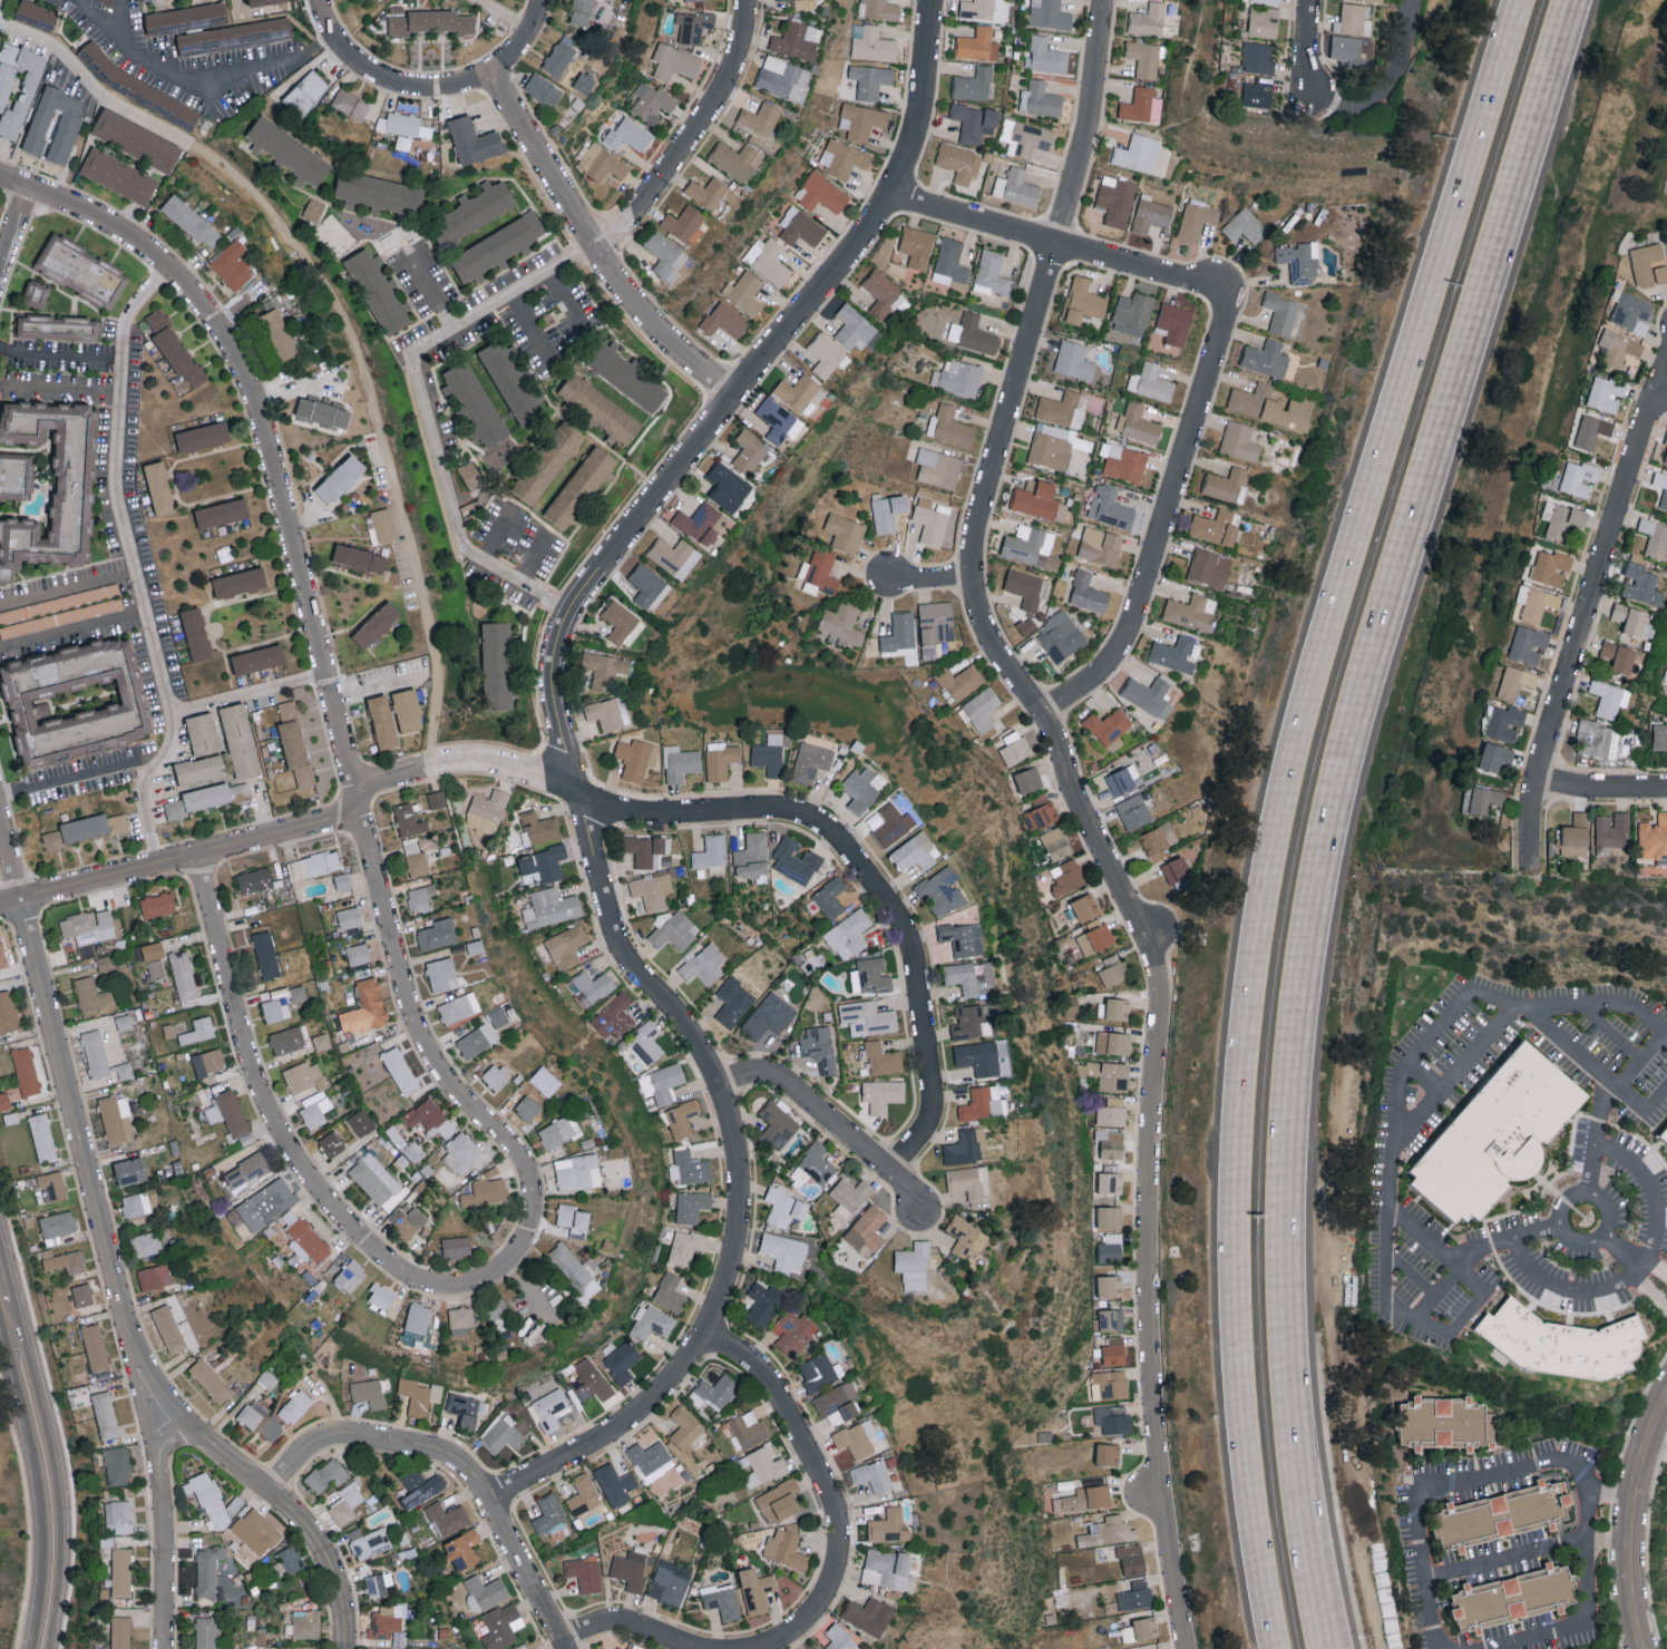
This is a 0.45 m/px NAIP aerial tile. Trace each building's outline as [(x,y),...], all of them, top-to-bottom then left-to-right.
[(28,0),(20,0),(14,16),(52,30),(59,12),(28,0)] [(594,0),(574,0),(568,22),(588,26),(594,0)] [(794,8),(816,8),(815,0),(794,0),(794,8)] [(900,3),(887,3),(888,0),(860,0),(860,17),(899,19),(900,3)] [(995,0),(974,0),(960,0),(959,17),(994,18),(995,0)] [(1029,25),(1072,29),(1073,13),(1060,11),(1061,0),(1031,0),(1029,25)] [(1128,34),(1163,36),(1165,1),(1153,0),(1149,0),(1149,12),(1129,11),(1128,34)] [(1339,20),(1332,20),(1331,31),(1369,35),(1370,18),(1362,18),(1363,4),(1341,2),(1339,20)] [(1277,19),(1276,19),(1277,9),(1248,5),(1245,35),(1274,38),(1277,19)] [(475,14),(456,14),(456,9),(407,9),(407,16),(388,16),(388,35),(410,35),(410,30),(454,29),(454,34),(475,34),(475,14)] [(679,42),(701,44),(703,26),(714,27),(715,15),(676,10),(674,30),(680,31),(679,42)] [(180,54),(292,39),(289,18),(177,33),(180,54)] [(816,27),(788,18),(782,37),(772,34),(768,48),(812,61),(818,42),(812,40),(816,27)] [(896,60),(897,39),(879,38),(880,24),(863,23),(862,37),(852,36),(851,58),(896,60)] [(956,56),(998,59),(999,41),(992,41),(993,24),(977,24),(976,36),(957,35),(956,56)] [(1029,68),(1067,73),(1069,51),(1046,49),(1048,35),(1033,33),(1029,68)] [(1327,59),(1357,63),(1361,38),(1331,33),(1327,59)] [(562,35),(541,66),(559,78),(579,46),(562,35)] [(47,55),(4,40),(0,50),(0,135),(17,141),(47,55)] [(1135,76),(1156,79),(1161,45),(1127,40),(1124,56),(1138,58),(1135,76)] [(702,58),(659,41),(652,59),(658,62),(653,76),(669,82),(673,69),(694,77),(702,58)] [(1266,42),(1244,42),(1244,51),(1240,51),(1239,72),(1271,73),(1271,59),(1266,59),(1266,42)] [(755,87),(801,103),(812,70),(766,54),(755,87)] [(954,76),(953,99),(990,100),(992,64),(977,64),(976,76),(954,76)] [(849,79),(858,79),(858,100),(878,101),(879,84),(893,84),(894,67),(850,65),(849,79)] [(331,87),(313,68),(282,99),(300,117),(331,87)] [(573,86),(586,94),(595,77),(582,70),(573,86)] [(523,88),(552,108),(564,91),(535,71),(523,88)] [(1252,83),(1239,82),(1238,106),(1268,107),(1268,77),(1252,76),(1252,83)] [(1062,94),(1045,92),(1046,79),(1029,78),(1028,89),(1021,88),(1019,111),(1061,114),(1062,94)] [(677,102),(642,79),(633,93),(640,97),(631,110),(653,124),(663,108),(670,113),(677,102)] [(47,158),(67,165),(83,116),(79,115),(85,98),(44,84),(23,149),(40,155),(56,108),(63,110),(47,158)] [(1161,108),(1153,107),(1156,87),(1135,85),(1133,103),(1120,101),(1118,117),(1159,123),(1161,108)] [(362,121),(371,103),(340,87),(331,105),(362,121)] [(756,113),(743,107),(736,121),(768,136),(781,109),(762,100),(756,113)] [(847,138),(868,142),(871,125),(885,128),(888,111),(844,102),(838,127),(849,129),(847,138)] [(998,109),(951,103),(949,118),(962,120),(960,142),(981,145),(983,133),(995,135),(998,109)] [(184,146),(104,107),(90,134),(170,173),(184,146)] [(433,126),(420,124),(422,116),(389,109),(387,118),(378,116),(376,128),(431,139),(433,126)] [(333,164),(262,113),(246,135),(255,142),(254,144),(302,178),(303,177),(316,187),(333,164)] [(461,165),(505,151),(498,129),(477,135),(470,113),(447,120),(461,165)] [(605,142),(616,149),(623,139),(642,152),(654,134),(623,114),(605,142)] [(1032,146),(1049,150),(1054,130),(1015,120),(1006,152),(1029,158),(1032,146)] [(1115,146),(1110,162),(1153,173),(1161,139),(1132,131),(1128,149),(1115,146)] [(820,162),(829,166),(827,173),(848,180),(853,164),(866,169),(872,153),(829,137),(820,162)] [(601,182),(609,170),(622,179),(631,166),(594,140),(577,165),(601,182)] [(708,158),(745,183),(764,154),(745,142),(738,152),(720,140),(708,158)] [(976,179),(983,154),(941,142),(935,163),(957,170),(953,182),(968,187),(971,177),(976,179)] [(148,204),(160,177),(91,147),(79,174),(148,204)] [(992,196),(1037,205),(1041,185),(1024,182),(1027,167),(1010,164),(1007,177),(996,174),(992,196)] [(426,189),(341,168),(334,195),(346,198),(345,201),(376,209),(377,204),(419,215),(426,189)] [(839,214),(851,195),(813,169),(794,197),(812,210),(818,200),(839,214)] [(704,187),(693,178),(684,191),(712,211),(730,186),(714,175),(704,187)] [(1094,208),(1107,211),(1104,223),(1125,229),(1137,183),(1113,176),(1111,184),(1101,181),(1094,208)] [(518,206),(504,178),(492,184),(489,179),(481,182),(484,188),(460,200),(462,205),(429,222),(441,245),(518,206)] [(1147,234),(1150,221),(1168,227),(1174,206),(1151,200),(1153,194),(1142,191),(1131,230),(1147,234)] [(160,208),(211,249),(223,233),(172,192),(160,208)] [(302,215),(318,222),(326,205),(311,197),(302,215)] [(1178,237),(1198,243),(1204,221),(1217,225),(1222,208),(1188,198),(1178,237)] [(785,227),(779,235),(792,245),(800,235),(815,246),(827,230),(793,205),(780,223),(785,227)] [(1221,229),(1233,241),(1242,232),(1254,245),(1269,230),(1246,205),(1221,229)] [(449,255),(463,283),(479,275),(478,273),(502,262),(530,248),(528,243),(546,233),(536,211),(449,255)] [(899,251),(910,253),(907,267),(926,271),(935,232),(904,225),(899,251)] [(669,283),(690,256),(656,229),(643,245),(660,259),(652,269),(669,283)] [(33,267),(111,310),(131,274),(53,231),(33,267)] [(765,243),(758,238),(742,260),(781,287),(793,270),(775,257),(783,245),(770,236),(765,243)] [(932,281),(966,289),(971,267),(958,264),(963,241),(942,236),(932,281)] [(240,258),(248,250),(236,237),(209,263),(236,291),(255,273),(240,258)] [(1275,246),(1276,262),(1290,261),(1291,284),(1313,283),(1312,274),(1319,274),(1318,241),(1298,241),(1298,246),(1275,246)] [(1666,282),(1666,265),(1656,267),(1655,260),(1664,258),(1662,243),(1629,248),(1635,284),(1650,282),(1650,284),(1666,282)] [(343,260),(387,336),(412,321),(404,306),(405,306),(390,278),(389,279),(376,255),(373,257),(367,247),(343,260)] [(1012,279),(998,275),(1004,253),(983,247),(972,287),(1007,297),(1012,279)] [(880,321),(892,307),(900,314),(912,301),(876,268),(862,284),(878,299),(868,310),(880,321)] [(734,286),(729,282),(721,293),(755,317),(763,304),(753,297),(764,281),(746,269),(734,286)] [(1062,319),(1081,323),(1083,313),(1104,317),(1109,297),(1088,292),(1091,278),(1073,273),(1062,319)] [(52,285),(30,278),(21,302),(43,310),(52,285)] [(1654,302),(1614,287),(1610,299),(1615,301),(1607,321),(1645,335),(1649,324),(1646,323),(1654,302)] [(1143,337),(1155,297),(1134,291),(1132,297),(1120,294),(1110,327),(1143,337)] [(1262,306),(1274,309),(1269,331),(1290,336),(1300,300),(1265,291),(1262,306)] [(737,338),(750,320),(720,299),(700,327),(712,335),(719,325),(737,338)] [(846,322),(835,334),(857,353),(866,343),(871,347),(883,333),(847,301),(836,314),(846,322)] [(1184,348),(1192,309),(1161,302),(1154,332),(1166,335),(1164,343),(1184,348)] [(145,316),(155,333),(154,334),(189,390),(206,380),(160,307),(145,316)] [(279,364),(298,357),(280,307),(261,314),(279,364)] [(994,353),(999,332),(978,328),(981,313),(965,310),(961,324),(951,322),(947,342),(994,353)] [(17,337),(100,340),(101,318),(18,314),(17,337)] [(1644,344),(1603,327),(1596,343),(1606,347),(1600,362),(1618,370),(1626,351),(1639,357),(1644,344)] [(812,369),(824,379),(847,355),(822,332),(807,347),(821,360),(812,369)] [(1283,341),(1267,337),(1264,349),(1245,345),(1240,367),(1284,377),(1290,355),(1280,353),(1283,341)] [(477,352),(514,414),(538,400),(501,338),(477,352)] [(1092,380),(1096,362),(1084,359),(1088,345),(1062,338),(1054,371),(1092,380)] [(653,413),(670,390),(616,353),(621,345),(613,339),(609,346),(600,339),(583,364),(653,413)] [(509,435),(467,358),(442,372),(448,383),(442,387),(449,401),(456,398),(474,431),(469,433),(474,441),(482,437),(487,447),(509,435)] [(930,386),(976,396),(983,365),(949,358),(946,371),(934,369),(930,386)] [(1169,402),(1175,382),(1156,377),(1160,364),(1144,359),(1140,375),(1131,372),(1126,389),(1169,402)] [(644,423),(573,371),(557,393),(616,436),(615,437),(627,446),(644,423)] [(783,378),(773,389),(797,412),(821,386),(805,371),(792,386),(783,378)] [(1584,404),(1615,413),(1620,398),(1623,398),(1627,383),(1593,373),(1584,404)] [(1233,387),(1226,409),(1307,431),(1315,402),(1291,395),(1289,405),(1270,400),(1274,385),(1258,380),(1254,393),(1233,387)] [(1089,394),(1065,388),(1062,401),(1040,395),(1035,417),(1080,428),(1089,394)] [(777,446),(798,416),(767,395),(755,412),(773,425),(765,437),(777,446)] [(296,417),(347,427),(352,408),(300,397),(296,417)] [(1163,423),(1141,417),(1145,404),(1128,399),(1124,415),(1120,413),(1115,432),(1157,443),(1163,423)] [(97,411),(85,404),(3,400),(2,416),(0,419),(0,442),(46,444),(46,428),(55,428),(54,456),(52,458),(52,469),(58,473),(57,489),(52,499),(50,538),(40,537),(41,523),(34,519),(0,518),(0,542),(1,542),(0,544),(0,584),(13,585),(14,569),(22,570),(22,561),(84,564),(90,552),(97,411)] [(926,435),(969,445),(974,425),(953,419),(956,405),(940,401),(937,416),(931,414),(926,435)] [(1614,423),(1582,412),(1572,444),(1591,451),(1598,432),(1610,436),(1614,423)] [(584,433),(562,419),(533,463),(524,458),(513,474),(518,478),(510,489),(536,506),(584,433)] [(1219,450),(1256,463),(1263,444),(1255,441),(1259,429),(1230,419),(1219,450)] [(179,451),(231,441),(227,421),(175,431),(179,451)] [(734,440),(743,446),(731,462),(740,470),(744,464),(752,470),(769,447),(744,427),(734,440)] [(566,529),(572,521),(575,522),(619,461),(595,443),(545,514),(566,529)] [(1102,473),(1140,483),(1149,453),(1111,443),(1102,473)] [(955,490),(963,458),(920,446),(916,462),(921,463),(917,480),(955,490)] [(0,452),(0,498),(32,500),(34,453),(0,452)] [(314,489),(328,504),(367,468),(352,453),(314,489)] [(1557,489),(1588,498),(1593,483),(1595,483),(1599,468),(1567,458),(1557,489)] [(143,464),(156,516),(176,511),(163,459),(143,464)] [(731,513),(752,486),(718,460),(706,477),(716,485),(708,496),(731,513)] [(1237,503),(1247,468),(1233,464),(1229,478),(1208,472),(1202,492),(1237,503)] [(1666,509),(1666,474),(1655,470),(1651,483),(1665,487),(1659,507),(1666,509)] [(1010,508),(1064,521),(1069,503),(1053,499),(1057,483),(1038,479),(1035,492),(1015,487),(1010,508)] [(1087,517),(1131,528),(1136,508),(1115,502),(1118,488),(1097,482),(1094,494),(1093,493),(1087,517)] [(897,531),(894,513),(908,511),(905,494),(882,498),(881,492),(871,494),(877,534),(897,531)] [(940,547),(951,506),(935,502),(935,501),(918,496),(912,520),(924,523),(920,542),(940,547)] [(199,529),(250,517),(245,497),(194,509),(199,529)] [(692,517),(679,509),(670,522),(708,546),(727,516),(703,500),(692,517)] [(1589,511),(1545,500),(1540,518),(1548,520),(1544,535),(1564,540),(1569,522),(1585,526),(1589,511)] [(365,513),(371,545),(395,539),(389,508),(365,513)] [(1233,547),(1241,518),(1218,512),(1216,519),(1194,513),(1188,535),(1233,547)] [(825,530),(835,533),(831,547),(857,555),(866,523),(829,513),(825,530)] [(1640,519),(1638,531),(1649,532),(1645,555),(1666,558),(1666,549),(1666,524),(1640,519)] [(1047,529),(1019,524),(1016,536),(1005,534),(1000,557),(1059,569),(1061,557),(1048,554),(1050,543),(1044,541),(1047,529)] [(1077,555),(1115,567),(1124,536),(1086,525),(1077,555)] [(680,581),(702,554),(681,538),(672,548),(659,537),(646,554),(680,581)] [(332,561),(383,574),(387,556),(337,543),(332,561)] [(829,576),(836,554),(816,547),(811,563),(803,560),(798,577),(806,580),(803,590),(817,595),(818,589),(836,595),(841,580),(829,576)] [(1232,557),(1194,549),(1187,580),(1225,588),(1232,557)] [(1531,579),(1561,587),(1566,571),(1569,572),(1574,555),(1554,550),(1554,553),(1539,549),(1531,579)] [(1621,595),(1661,605),(1665,591),(1655,589),(1659,574),(1646,571),(1648,565),(1628,561),(1624,578),(1625,578),(1621,595)] [(671,584),(638,563),(628,580),(641,588),(633,601),(653,613),(671,584)] [(212,578),(216,598),(267,587),(263,567),(212,578)] [(1069,603),(1105,612),(1110,592),(1089,587),(1092,572),(1078,568),(1069,603)] [(1038,613),(1046,578),(1008,570),(1003,589),(1024,594),(1021,609),(1038,613)] [(1523,604),(1519,620),(1538,625),(1544,605),(1558,609),(1561,596),(1519,584),(1514,602),(1523,604)] [(1168,597),(1161,619),(1207,632),(1217,599),(1193,592),(1189,604),(1168,597)] [(620,647),(640,617),(612,598),(601,616),(615,625),(606,638),(620,647)] [(364,650),(402,613),(389,599),(351,636),(364,650)] [(819,630),(839,635),(838,641),(861,647),(865,631),(854,628),(860,605),(839,599),(837,611),(824,608),(819,630)] [(919,603),(921,643),(954,641),(952,601),(919,603)] [(1623,631),(1652,639),(1656,625),(1646,623),(1649,611),(1615,602),(1611,618),(1626,622),(1623,631)] [(192,662),(212,657),(200,606),(180,611),(192,662)] [(1087,644),(1067,610),(1035,630),(1054,663),(1087,644)] [(892,612),(893,634),(880,635),(881,656),(915,654),(914,612),(892,612)] [(1025,636),(1038,627),(1030,615),(1016,625),(1025,636)] [(482,622),(484,710),(512,709),(510,621),(482,622)] [(1507,658),(1538,665),(1541,649),(1546,650),(1550,632),(1515,625),(1507,658)] [(1148,659),(1192,674),(1196,662),(1187,659),(1194,638),(1180,633),(1175,646),(1154,639),(1148,659)] [(132,635),(0,662),(0,664),(21,767),(153,740),(132,635)] [(1612,670),(1632,674),(1637,648),(1603,640),(1600,655),(1614,658),(1612,670)] [(231,654),(235,675),(286,664),(282,643),(231,654)] [(632,660),(584,650),(580,667),(594,670),(591,686),(612,690),(616,671),(629,673),(632,660)] [(933,675),(954,703),(986,678),(973,661),(954,676),(946,665),(933,675)] [(1533,688),(1537,674),(1505,664),(1495,697),(1515,703),(1521,684),(1533,688)] [(1156,676),(1151,687),(1130,676),(1120,696),(1165,718),(1172,704),(1162,699),(1170,683),(1156,676)] [(1601,694),(1595,715),(1615,720),(1619,705),(1626,707),(1631,690),(1592,678),(1588,691),(1601,694)] [(995,725),(986,713),(1001,702),(989,685),(961,706),(982,734),(995,725)] [(424,728),(415,688),(392,693),(400,733),(424,728)] [(399,745),(387,694),(367,698),(379,750),(399,745)] [(277,703),(282,723),(278,724),(288,769),(294,767),(298,788),(314,784),(295,699),(277,703)] [(219,708),(236,780),(262,774),(245,701),(219,708)] [(1526,711),(1506,706),(1506,709),(1490,705),(1484,736),(1515,743),(1518,727),(1522,728),(1526,711)] [(1124,742),(1119,735),(1133,723),(1118,707),(1102,721),(1093,711),(1082,721),(1111,753),(1124,742)] [(186,717),(194,756),(221,750),(212,712),(186,717)] [(1600,721),(1579,717),(1576,741),(1579,742),(1577,752),(1615,758),(1620,729),(1599,725),(1600,721)] [(1654,748),(1666,748),(1666,724),(1653,724),(1654,748)] [(1007,745),(1000,749),(1008,765),(1032,753),(1020,728),(1003,736),(1007,745)] [(782,733),(766,733),(766,744),(751,743),(750,765),(766,765),(766,777),(782,777),(782,733)] [(618,740),(613,756),(626,759),(621,778),(642,783),(647,763),(654,765),(659,745),(632,738),(631,743),(618,740)] [(835,751),(802,740),(790,778),(811,785),(817,767),(828,770),(835,751)] [(1510,765),(1514,750),(1485,741),(1478,767),(1498,773),(1501,762),(1510,765)] [(705,744),(707,781),(728,780),(727,761),(741,761),(740,742),(705,744)] [(663,745),(665,783),(683,782),(683,772),(701,772),(700,750),(679,751),(679,744),(663,745)] [(174,764),(179,786),(227,775),(222,753),(174,764)] [(854,798),(847,806),(859,816),(887,782),(863,762),(842,788),(854,798)] [(1106,775),(1112,795),(1142,785),(1135,765),(1106,775)] [(1014,774),(1022,794),(1043,786),(1036,766),(1014,774)] [(181,793),(182,798),(164,803),(167,818),(251,799),(247,782),(229,786),(228,782),(181,793)] [(1488,815),(1489,804),(1504,806),(1506,790),(1467,786),(1465,812),(1488,815)] [(510,793),(494,787),(489,799),(475,794),(464,821),(494,833),(510,793)] [(446,806),(443,790),(427,793),(431,809),(446,806)] [(1032,799),(1036,807),(1023,813),(1032,832),(1059,819),(1047,792),(1032,799)] [(1153,820),(1141,793),(1116,803),(1127,831),(1153,820)] [(878,810),(886,820),(871,832),(885,849),(917,824),(908,812),(903,817),(891,801),(878,810)] [(394,806),(401,837),(429,831),(427,820),(416,822),(412,802),(394,806)] [(522,812),(530,846),(562,838),(557,816),(538,820),(535,808),(522,812)] [(1666,859),(1666,811),(1658,811),(1658,824),(1651,824),(1651,821),(1639,821),(1638,858),(1666,859)] [(1587,856),(1588,812),(1572,812),(1572,826),(1559,826),(1558,855),(1587,856)] [(1595,815),(1596,854),(1611,853),(1611,847),(1626,846),(1625,833),(1630,832),(1629,812),(1612,812),(1612,815),(1595,815)] [(60,823),(64,843),(129,829),(126,813),(106,817),(105,813),(60,823)] [(1166,856),(1163,847),(1178,842),(1171,822),(1140,833),(1150,861),(1166,856)] [(1040,834),(1052,861),(1073,852),(1061,825),(1040,834)] [(46,852),(65,847),(61,829),(41,834),(46,852)] [(889,855),(902,872),(917,861),(923,870),(942,856),(922,829),(889,855)] [(768,876),(767,831),(746,832),(746,849),(734,849),(735,876),(768,876)] [(709,867),(709,873),(725,872),(724,834),(705,835),(706,851),(691,851),(692,868),(709,867)] [(769,868),(809,885),(822,855),(808,849),(803,859),(795,855),(800,842),(784,835),(769,868)] [(411,878),(430,873),(424,850),(420,851),(416,837),(402,840),(411,878)] [(636,869),(658,868),(658,853),(665,853),(665,837),(622,837),(622,852),(635,852),(636,869)] [(543,884),(563,878),(558,860),(568,857),(564,844),(517,857),(522,875),(539,870),(543,884)] [(293,879),(341,870),(338,850),(289,859),(293,879)] [(1161,866),(1170,885),(1192,875),(1183,855),(1161,866)] [(1087,884),(1076,857),(1050,868),(1057,884),(1051,886),(1055,896),(1087,884)] [(274,886),(269,866),(236,874),(241,894),(274,886)] [(967,905),(953,867),(913,882),(921,902),(928,899),(935,917),(967,905)] [(631,897),(643,895),(646,913),(668,908),(665,894),(674,892),(670,872),(628,880),(631,897)] [(351,888),(348,873),(334,875),(337,890),(351,888)] [(835,895),(847,887),(839,875),(811,894),(829,921),(845,910),(835,895)] [(406,891),(411,914),(432,909),(429,896),(437,894),(434,884),(406,891)] [(527,929),(583,915),(578,894),(559,898),(556,885),(530,892),(533,906),(522,908),(527,929)] [(139,899),(144,919),(177,911),(173,891),(139,899)] [(1099,913),(1092,893),(1071,900),(1078,921),(1099,913)] [(341,930),(362,925),(356,906),(336,911),(341,930)] [(873,924),(862,907),(822,933),(833,950),(836,948),(844,960),(868,945),(860,932),(873,924)] [(649,939),(659,948),(667,939),(681,951),(701,929),(677,908),(649,939)] [(117,937),(111,909),(59,919),(63,938),(76,936),(80,958),(95,955),(92,942),(117,937)] [(652,923),(661,928),(669,915),(660,910),(652,923)] [(432,922),(433,926),(416,931),(422,951),(458,941),(451,917),(432,922)] [(937,927),(939,941),(952,940),(955,958),(983,954),(979,922),(937,927)] [(1076,937),(1085,957),(1116,942),(1106,922),(1076,937)] [(589,942),(582,923),(545,938),(558,971),(580,963),(574,948),(589,942)] [(251,934),(263,981),(288,975),(285,964),(279,966),(270,930),(251,934)] [(8,967),(1,937),(0,937),(0,969),(8,967)] [(145,961),(166,957),(162,941),(142,945),(145,961)] [(688,982),(696,975),(707,987),(723,973),(718,966),(727,958),(712,941),(678,970),(688,982)] [(352,971),(372,966),(365,942),(345,948),(352,971)] [(180,1001),(199,997),(187,949),(169,954),(180,1001)] [(1106,967),(1099,970),(1105,987),(1129,978),(1119,952),(1102,958),(1106,967)] [(893,989),(891,972),(886,973),(884,956),(856,959),(857,969),(850,970),(852,994),(893,989)] [(460,986),(452,957),(425,963),(433,993),(460,986)] [(151,981),(166,978),(162,959),(148,962),(151,981)] [(945,964),(945,984),(963,983),(963,996),(978,996),(977,963),(945,964)] [(580,992),(574,996),(583,1009),(617,987),(606,971),(592,981),(584,969),(571,978),(580,992)] [(731,1030),(757,997),(730,975),(715,994),(725,1003),(714,1017),(731,1030)] [(102,1008),(101,1003),(114,1001),(112,990),(97,992),(94,976),(75,979),(80,1012),(102,1008)] [(338,1013),(343,1034),(389,1023),(377,976),(356,981),(362,1007),(338,1013)] [(20,1028),(10,989),(0,991),(0,1033),(20,1028)] [(591,1020),(614,1043),(636,1022),(624,1010),(633,1001),(622,989),(591,1020)] [(757,1041),(769,1026),(779,1035),(798,1011),(771,989),(740,1028),(757,1041)] [(481,1010),(473,991),(438,1006),(446,1025),(481,1010)] [(291,1017),(288,1003),(281,1005),(279,997),(261,1001),(267,1023),(291,1017)] [(1129,999),(1106,998),(1106,1019),(1128,1020),(1129,999)] [(898,1031),(896,1009),(876,1011),(875,999),(838,1003),(840,1024),(850,1023),(852,1036),(898,1031)] [(487,1012),(495,1028),(509,1021),(501,1005),(487,1012)] [(952,1038),(984,1037),(983,1005),(957,1006),(958,1024),(951,1024),(952,1038)] [(115,1015),(118,1033),(145,1028),(142,1009),(115,1015)] [(178,1033),(180,1043),(215,1038),(212,1016),(193,1018),(195,1031),(178,1033)] [(649,1066),(665,1051),(652,1038),(660,1031),(649,1019),(626,1042),(649,1066)] [(455,1042),(467,1060),(498,1040),(486,1022),(455,1042)] [(306,1048),(301,1026),(269,1033),(274,1055),(306,1048)] [(834,1074),(832,1026),(806,1027),(806,1037),(800,1037),(801,1056),(818,1056),(819,1075),(834,1074)] [(93,1079),(111,1074),(99,1028),(80,1034),(93,1079)] [(1131,1033),(1098,1031),(1097,1053),(1130,1054),(1131,1033)] [(882,1051),(881,1039),(867,1040),(868,1074),(902,1073),(902,1051),(882,1051)] [(976,1078),(1000,1076),(998,1042),(955,1045),(956,1066),(975,1065),(976,1078)] [(1504,1188),(1479,1224),(1476,1223),(1466,1219),(1456,1229),(1410,1190),(1397,1180),(1405,1171),(1408,1168),(1468,1103),(1475,1093),(1520,1044),(1543,1065),(1585,1102),(1544,1145),(1537,1153),(1537,1168),(1536,1170),(1529,1183),(1504,1188)] [(420,1088),(398,1045),(381,1054),(403,1096),(420,1088)] [(42,1092),(30,1046),(11,1050),(23,1097),(42,1092)] [(225,1070),(221,1048),(192,1054),(196,1076),(225,1070)] [(316,1058),(283,1072),(292,1095),(316,1084),(319,1090),(328,1086),(316,1058)] [(116,1065),(119,1080),(133,1077),(130,1062),(116,1065)] [(481,1077),(496,1091),(510,1076),(495,1062),(481,1077)] [(1128,1091),(1129,1063),(1081,1062),(1080,1075),(1099,1075),(1099,1091),(1128,1091)] [(639,1076),(645,1096),(654,1094),(658,1107),(675,1101),(670,1087),(686,1082),(680,1063),(639,1076)] [(862,1101),(870,1101),(870,1115),(887,1115),(887,1102),(905,1102),(905,1081),(863,1081),(862,1101)] [(999,1085),(971,1087),(972,1103),(958,1104),(959,1120),(989,1118),(989,1114),(1007,1113),(1006,1098),(1000,1099),(999,1085)] [(204,1108),(209,1124),(226,1118),(232,1138),(249,1132),(235,1088),(214,1095),(217,1104),(204,1108)] [(311,1130),(328,1122),(323,1112),(333,1108),(325,1089),(298,1102),(311,1130)] [(546,1104),(533,1091),(515,1109),(529,1122),(546,1104)] [(11,1108),(8,1092),(0,1093),(0,1110),(11,1108)] [(98,1099),(108,1145),(134,1139),(125,1097),(117,1099),(116,1094),(98,1099)] [(420,1121),(430,1136),(439,1131),(444,1138),(455,1131),(432,1096),(402,1116),(410,1128),(420,1121)] [(1097,1106),(1097,1126),(1126,1125),(1125,1097),(1107,1097),(1107,1106),(1097,1106)] [(702,1113),(697,1098),(665,1110),(676,1140),(694,1134),(688,1118),(702,1113)] [(780,1150),(801,1125),(771,1099),(759,1113),(770,1123),(761,1134),(780,1150)] [(359,1138),(376,1127),(364,1108),(347,1118),(359,1138)] [(48,1112),(29,1116),(38,1163),(57,1160),(48,1112)] [(577,1136),(568,1116),(537,1130),(546,1150),(577,1136)] [(945,1165),(986,1159),(981,1126),(959,1129),(961,1142),(942,1145),(945,1165)] [(328,1160),(346,1149),(334,1130),(316,1141),(328,1160)] [(483,1150),(461,1130),(445,1147),(449,1151),(442,1159),(460,1175),(483,1150)] [(1102,1139),(1102,1159),(1123,1159),(1124,1130),(1097,1130),(1096,1139),(1102,1139)] [(823,1185),(836,1169),(822,1157),(829,1148),(818,1139),(797,1164),(823,1185)] [(713,1181),(711,1159),(691,1160),(690,1145),(674,1146),(675,1164),(670,1164),(671,1179),(680,1179),(680,1184),(713,1181)] [(221,1173),(232,1194),(273,1173),(262,1151),(221,1173)] [(389,1213),(409,1191),(367,1152),(347,1173),(389,1213)] [(554,1159),(559,1193),(602,1186),(597,1153),(554,1159)] [(113,1164),(119,1187),(147,1179),(142,1157),(113,1164)] [(947,1192),(968,1191),(968,1199),(990,1198),(988,1167),(946,1169),(947,1192)] [(36,1174),(38,1188),(48,1187),(49,1201),(66,1199),(63,1171),(36,1174)] [(1122,1193),(1122,1173),(1100,1172),(1099,1193),(1122,1193)] [(234,1207),(251,1233),(299,1201),(282,1175),(234,1207)] [(828,1193),(840,1203),(833,1212),(846,1223),(874,1188),(862,1178),(855,1187),(842,1176),(828,1193)] [(505,1177),(472,1180),(473,1192),(460,1193),(461,1206),(507,1202),(505,1177)] [(810,1204),(785,1194),(786,1190),(771,1184),(764,1199),(773,1203),(766,1221),(786,1229),(792,1215),(803,1220),(810,1204)] [(125,1218),(152,1213),(147,1191),(121,1197),(125,1218)] [(712,1193),(678,1192),(677,1223),(699,1224),(699,1208),(711,1208),(712,1193)] [(557,1226),(589,1228),(590,1212),(577,1211),(578,1205),(559,1203),(557,1226)] [(876,1252),(886,1240),(875,1231),(887,1216),(871,1203),(843,1237),(858,1250),(864,1242),(876,1252)] [(407,1214),(399,1207),(386,1220),(408,1240),(428,1219),(414,1206),(407,1214)] [(1122,1228),(1122,1206),(1099,1207),(1099,1229),(1122,1228)] [(46,1247),(55,1244),(53,1237),(78,1230),(72,1210),(39,1219),(46,1247)] [(980,1254),(990,1233),(954,1215),(945,1231),(959,1237),(951,1252),(965,1258),(970,1248),(980,1254)] [(285,1230),(294,1239),(288,1245),(305,1261),(309,1256),(318,1265),(333,1249),(299,1216),(285,1230)] [(690,1268),(694,1250),(704,1252),(708,1236),(676,1229),(668,1262),(690,1268)] [(136,1258),(163,1251),(158,1230),(131,1237),(136,1258)] [(1099,1261),(1123,1261),(1122,1232),(1106,1233),(1106,1242),(1098,1242),(1099,1261)] [(760,1253),(776,1255),(774,1270),(803,1274),(808,1240),(763,1233),(760,1253)] [(471,1257),(470,1237),(442,1238),(443,1258),(471,1257)] [(895,1250),(895,1272),(903,1272),(903,1291),(928,1291),(929,1241),(914,1240),(914,1250),(895,1250)] [(545,1256),(577,1290),(572,1295),(582,1306),(603,1285),(560,1241),(545,1256)] [(53,1256),(52,1249),(41,1251),(45,1271),(67,1266),(68,1275),(87,1271),(82,1250),(53,1256)] [(369,1273),(353,1258),(333,1280),(350,1295),(369,1273)] [(141,1290),(171,1284),(168,1264),(137,1270),(141,1290)] [(680,1314),(688,1297),(675,1290),(681,1277),(667,1270),(653,1300),(680,1314)] [(1099,1297),(1122,1296),(1122,1275),(1098,1276),(1099,1297)] [(757,1301),(746,1317),(764,1329),(787,1295),(771,1284),(768,1289),(756,1281),(747,1294),(757,1301)] [(367,1298),(386,1311),(396,1294),(377,1282),(367,1298)] [(95,1304),(89,1283),(72,1287),(77,1308),(95,1304)] [(487,1302),(496,1331),(509,1327),(500,1298),(487,1302)] [(1556,1336),(1603,1343),(1624,1333),(1640,1324),(1659,1353),(1632,1372),(1636,1379),(1631,1382),(1624,1385),(1608,1392),(1556,1385),(1536,1383),(1530,1382),(1488,1346),(1476,1336),(1488,1325),(1497,1315),(1510,1300),(1527,1315),(1551,1336),(1556,1336)] [(432,1307),(411,1302),(405,1329),(426,1334),(432,1307)] [(170,1354),(187,1346),(167,1303),(150,1312),(170,1354)] [(643,1303),(629,1333),(645,1341),(651,1328),(668,1337),(677,1319),(643,1303)] [(448,1309),(450,1336),(472,1335),(470,1307),(448,1309)] [(819,1328),(803,1313),(798,1318),(788,1309),(769,1329),(779,1338),(773,1343),(790,1359),(819,1328)] [(1100,1331),(1124,1330),(1123,1309),(1099,1310),(1100,1331)] [(92,1374),(111,1369),(99,1323),(81,1327),(92,1374)] [(1125,1336),(1108,1336),(1109,1345),(1102,1345),(1102,1365),(1125,1364),(1125,1336)] [(622,1386),(634,1377),(627,1368),(642,1357),(628,1340),(602,1361),(622,1386)] [(69,1347),(73,1373),(85,1371),(81,1346),(69,1347)] [(797,1364),(809,1392),(844,1378),(838,1362),(830,1365),(825,1352),(797,1364)] [(188,1368),(218,1406),(233,1393),(203,1356),(188,1368)] [(615,1392),(588,1357),(575,1367),(581,1375),(570,1383),(583,1401),(595,1391),(603,1401),(615,1392)] [(1127,1370),(1092,1371),(1093,1399),(1128,1398),(1127,1370)] [(693,1389),(719,1411),(741,1384),(725,1371),(713,1385),(703,1377),(693,1389)] [(443,1385),(430,1383),(429,1387),(417,1386),(418,1380),(400,1377),(397,1394),(411,1396),(408,1415),(427,1418),(429,1402),(441,1403),(443,1385)] [(350,1382),(352,1401),(369,1400),(370,1410),(385,1409),(381,1379),(350,1382)] [(859,1414),(852,1400),(857,1397),(850,1381),(812,1398),(821,1418),(827,1416),(831,1426),(859,1414)] [(277,1413),(292,1426),(314,1401),(300,1389),(277,1413)] [(544,1432),(561,1426),(555,1412),(568,1407),(561,1389),(532,1400),(544,1432)] [(93,1393),(99,1440),(118,1438),(112,1391),(93,1393)] [(446,1411),(462,1415),(459,1429),(474,1433),(479,1412),(487,1414),(490,1402),(450,1392),(446,1411)] [(1496,1447),(1497,1412),(1486,1412),(1486,1403),(1472,1402),(1472,1399),(1413,1396),(1413,1402),(1399,1401),(1397,1430),(1400,1430),(1400,1445),(1413,1445),(1413,1446),(1464,1448),(1464,1453),(1472,1453),(1472,1445),(1496,1447)] [(252,1430),(268,1410),(253,1398),(237,1418),(252,1430)] [(705,1427),(680,1403),(669,1414),(680,1425),(669,1437),(683,1450),(705,1427)] [(1094,1406),(1095,1424),(1102,1424),(1103,1434),(1130,1433),(1129,1405),(1094,1406)] [(729,1419),(741,1448),(770,1436),(763,1417),(757,1420),(753,1409),(729,1419)] [(479,1440),(495,1455),(508,1441),(515,1448),(534,1429),(521,1417),(517,1421),(506,1411),(479,1440)] [(271,1442),(285,1428),(272,1415),(258,1429),(271,1442)] [(876,1434),(869,1418),(831,1433),(837,1448),(848,1444),(854,1459),(875,1451),(869,1437),(876,1434)] [(644,1449),(639,1442),(627,1448),(642,1476),(671,1460),(661,1440),(644,1449)] [(1119,1464),(1119,1444),(1096,1443),(1096,1463),(1119,1464)] [(746,1453),(754,1471),(743,1475),(749,1488),(790,1471),(784,1457),(773,1461),(766,1444),(746,1453)] [(104,1448),(107,1485),(131,1484),(128,1446),(104,1448)] [(304,1480),(318,1494),(332,1481),(337,1487),(351,1475),(332,1454),(304,1480)] [(893,1487),(882,1457),(849,1469),(854,1484),(869,1479),(875,1494),(893,1487)] [(627,1490),(638,1486),(633,1471),(618,1477),(612,1462),(595,1468),(610,1508),(631,1500),(627,1490)] [(447,1485),(439,1472),(426,1481),(417,1468),(402,1478),(411,1492),(401,1499),(408,1511),(447,1485)] [(232,1523),(211,1470),(180,1482),(185,1494),(195,1489),(212,1531),(232,1523)] [(565,1499),(573,1516),(601,1503),(587,1471),(572,1478),(579,1493),(565,1499)] [(1468,1501),(1538,1483),(1537,1477),(1543,1475),(1547,1486),(1551,1485),(1550,1482),(1560,1480),(1560,1481),(1564,1480),(1568,1491),(1570,1491),(1572,1502),(1566,1504),(1569,1516),(1561,1519),(1559,1515),(1553,1516),(1557,1528),(1550,1530),(1548,1524),(1498,1536),(1464,1544),(1465,1551),(1460,1553),(1458,1548),(1452,1549),(1452,1546),(1440,1549),(1431,1513),(1442,1510),(1441,1507),(1447,1506),(1446,1500),(1453,1499),(1455,1504),(1468,1501)] [(800,1490),(794,1477),(756,1495),(769,1524),(802,1508),(795,1492),(800,1490)] [(340,1527),(358,1516),(352,1507),(367,1497),(355,1479),(338,1490),(342,1497),(327,1507),(340,1527)] [(1054,1497),(1054,1510),(1110,1507),(1109,1484),(1076,1486),(1076,1495),(1054,1497)] [(569,1525),(554,1491),(537,1499),(543,1514),(531,1519),(538,1534),(550,1529),(551,1532),(569,1525)] [(105,1501),(106,1525),(115,1525),(115,1533),(132,1532),(131,1500),(105,1501)] [(471,1524),(463,1504),(445,1511),(440,1500),(426,1506),(439,1537),(471,1524)] [(231,1528),(261,1556),(282,1533),(252,1505),(231,1528)] [(868,1543),(911,1542),(910,1529),(902,1529),(902,1505),(886,1505),(887,1518),(868,1519),(868,1543)] [(1138,1539),(1137,1528),(1126,1529),(1123,1512),(1104,1514),(1105,1521),(1089,1523),(1091,1532),(1076,1534),(1078,1547),(1138,1539)] [(347,1532),(357,1559),(392,1547),(385,1526),(362,1534),(360,1527),(347,1532)] [(450,1559),(452,1558),(458,1570),(478,1561),(471,1546),(481,1541),(475,1527),(442,1542),(450,1559)] [(810,1554),(795,1550),(800,1533),(777,1527),(774,1536),(768,1534),(762,1557),(806,1568),(810,1554)] [(1146,1571),(1141,1543),(1115,1547),(1117,1557),(1121,1556),(1124,1575),(1146,1571)] [(304,1565),(292,1544),(271,1555),(283,1577),(304,1565)] [(195,1596),(215,1597),(217,1573),(232,1574),(233,1547),(198,1546),(195,1596)] [(111,1595),(130,1596),(131,1548),(113,1547),(111,1595)] [(911,1589),(913,1575),(908,1575),(911,1553),(866,1548),(862,1584),(911,1589)] [(615,1554),(609,1576),(628,1580),(625,1590),(639,1594),(649,1554),(629,1549),(627,1557),(615,1554)] [(1065,1551),(1057,1553),(1059,1566),(1067,1565),(1065,1551)] [(578,1575),(580,1593),(602,1591),(598,1556),(564,1560),(566,1576),(578,1575)] [(693,1570),(662,1557),(646,1595),(678,1608),(693,1570)] [(1482,1626),(1565,1608),(1564,1603),(1577,1600),(1569,1563),(1554,1566),(1554,1565),(1463,1586),(1464,1589),(1451,1592),(1460,1633),(1482,1629),(1482,1626)] [(737,1570),(749,1615),(769,1610),(765,1592),(777,1589),(773,1573),(757,1578),(754,1566),(737,1570)] [(370,1597),(388,1594),(386,1586),(394,1584),(391,1571),(366,1576),(370,1597)] [(502,1576),(483,1585),(478,1573),(461,1580),(475,1612),(510,1596),(502,1576)] [(1132,1590),(1117,1591),(1119,1609),(1152,1606),(1149,1579),(1131,1580),(1132,1590)] [(719,1606),(723,1622),(741,1618),(734,1585),(717,1588),(716,1584),(700,1587),(705,1609),(719,1606)] [(1054,1589),(1055,1607),(1069,1606),(1068,1589),(1054,1589)] [(864,1607),(851,1599),(841,1615),(879,1637),(896,1608),(871,1594),(864,1607)] [(515,1601),(482,1613),(489,1632),(481,1635),(486,1648),(494,1648),(517,1640),(513,1629),(524,1625),(515,1601)] [(368,1638),(392,1638),(392,1647),(403,1647),(403,1616),(407,1616),(407,1606),(373,1605),(372,1628),(368,1628),(368,1638)] [(320,1609),(293,1609),(293,1637),(320,1637),(320,1609)] [(111,1648),(130,1648),(131,1616),(111,1616),(111,1648)] [(196,1616),(196,1648),(217,1648),(218,1616),(196,1616)] [(833,1640),(823,1648),(854,1648),(859,1644),(837,1621),(825,1632),(833,1640)]
